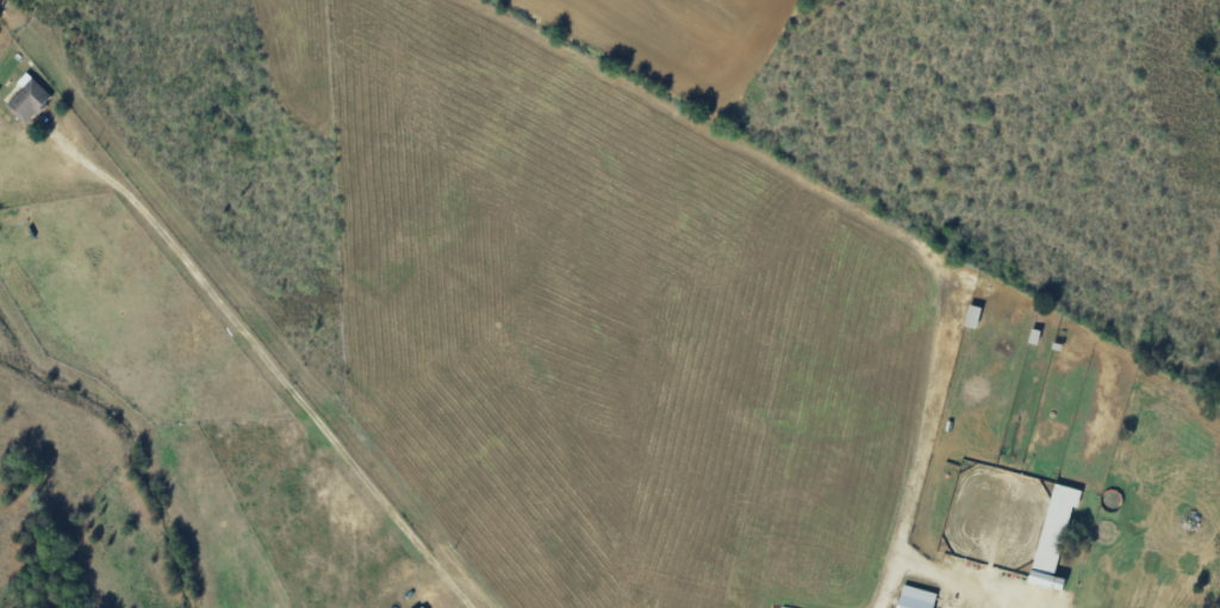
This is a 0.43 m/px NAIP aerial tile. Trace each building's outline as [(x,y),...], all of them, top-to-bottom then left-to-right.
[(24,123),(51,97),(27,72),(17,81),(23,88),(5,104),(24,123)] [(1030,582),(1061,589),(1064,578),(1055,576),(1071,505),(1077,506),(1081,489),(1052,483),(1030,582)] [(937,593),(903,584),(896,607),(932,607),(937,593)]
